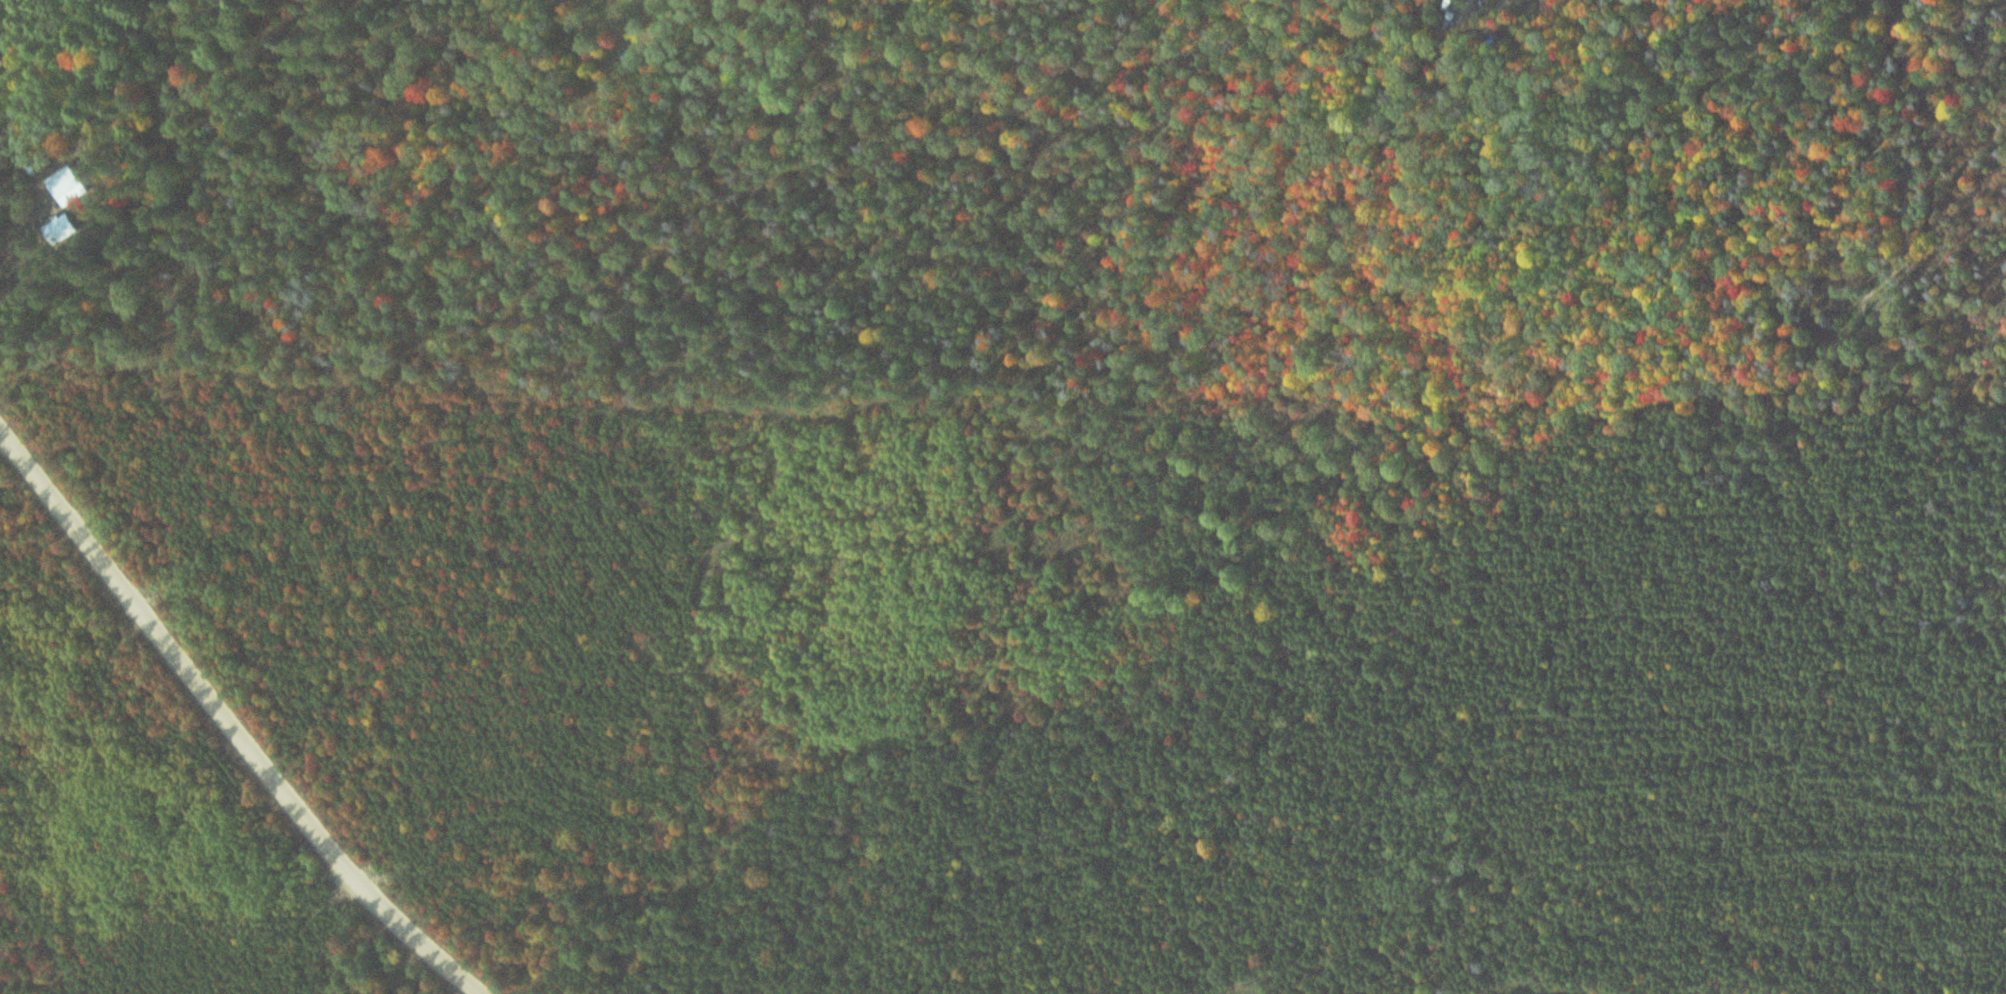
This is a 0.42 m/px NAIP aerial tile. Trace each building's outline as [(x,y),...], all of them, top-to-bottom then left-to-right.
[(82,185),(69,166),(46,182),(59,201),(82,185)] [(41,227),(51,247),(78,233),(67,213),(41,227)]
